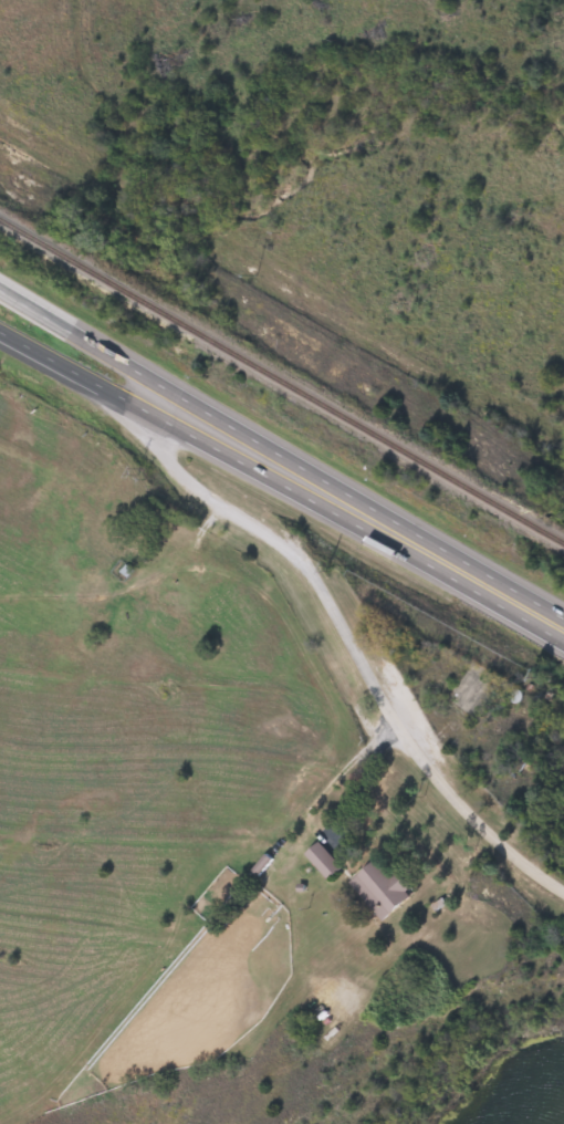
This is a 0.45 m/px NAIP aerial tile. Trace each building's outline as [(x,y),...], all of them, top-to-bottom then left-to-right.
[(303,852),(325,880),(341,867),(318,840),(303,852)] [(347,880),(378,918),(411,892),(382,853),(347,880)]
